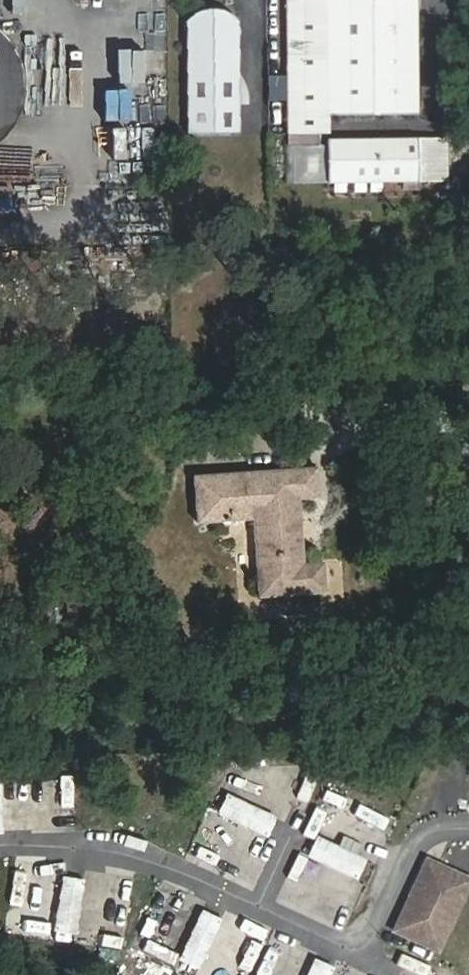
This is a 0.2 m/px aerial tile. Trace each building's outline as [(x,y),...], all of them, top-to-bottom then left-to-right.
[(329,133),(329,116),(418,115),(417,0),(288,0),(290,134),(329,133)] [(186,22),(187,134),(239,133),(238,21),(239,21),(234,16),(227,12),(220,10),(213,9),(205,10),(197,12),(190,16),(185,22),(186,22)] [(16,116),(20,108),(21,101),(23,87),(22,75),(21,69),(16,55),(0,55),(0,117),(16,116)] [(329,183),(419,182),(418,139),(328,140),(329,183)] [(436,139),(418,139),(419,182),(436,182),(436,139)] [(259,596),(326,594),(325,564),(302,565),(298,498),(318,496),(316,469),(196,478),(198,522),(254,518),(259,596)] [(274,817),(228,796),(220,814),(266,835),(274,817)] [(375,838),(385,809),(359,799),(348,828),(375,838)] [(238,831),(233,842),(252,851),(257,840),(238,831)] [(364,858),(319,838),(311,856),(356,876),(364,858)] [(396,929),(440,949),(468,885),(468,872),(431,854),(396,929)] [(63,880),(55,929),(75,933),(82,883),(63,880)] [(202,912),(181,958),(199,966),(220,921),(202,912)] [(174,957),(180,942),(151,931),(145,945),(174,957)] [(309,974),(331,974),(335,966),(317,958),(309,974)]
